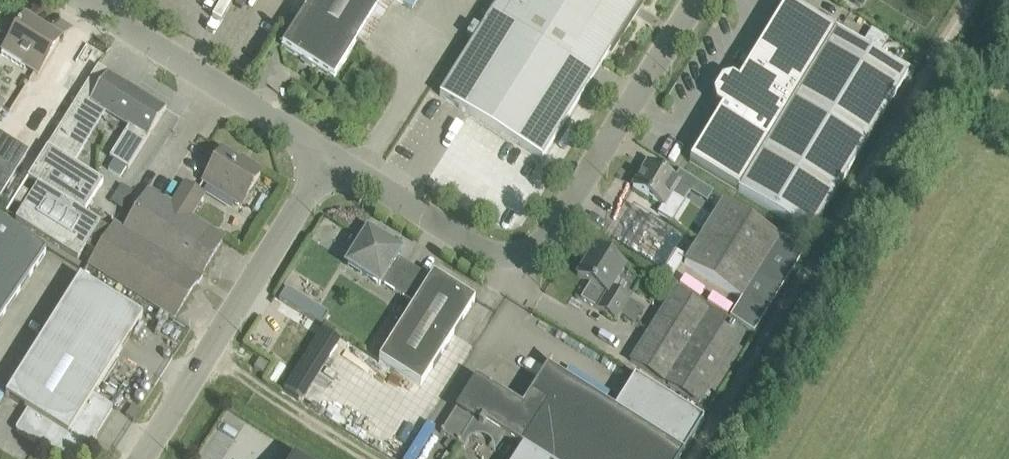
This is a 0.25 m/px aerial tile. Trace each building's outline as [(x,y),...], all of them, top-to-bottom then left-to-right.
[(284,48),(334,79),(383,0),(311,0),(282,47),(284,48)] [(440,96),(542,159),(642,0),(500,0),(440,96)] [(907,75),(863,48),(835,31),(834,31),(786,2),(738,80),(732,77),(721,80),(713,94),(715,105),(721,108),(689,161),(738,191),(810,235),(907,75)] [(38,24),(24,15),(2,51),(38,74),(59,40),(37,26),(38,24)] [(5,213),(15,219),(38,184),(84,213),(103,181),(72,162),(105,110),(129,125),(109,157),(114,160),(127,168),(128,169),(166,108),(165,108),(164,110),(108,74),(109,72),(108,72),(107,72),(98,66),(5,213)] [(27,152),(0,135),(0,196),(27,152)] [(241,205),(262,171),(248,162),(246,165),(222,151),(203,181),(241,205)] [(114,160),(107,170),(120,178),(127,168),(114,160)] [(671,221),(690,190),(648,163),(633,187),(662,206),(658,213),(671,221)] [(15,219),(77,259),(100,223),(83,213),(84,213),(38,184),(15,219)] [(184,184),(171,205),(191,217),(204,196),(184,184)] [(224,238),(191,217),(171,205),(148,191),(124,230),(114,223),(87,265),(173,319),(195,284),(198,283),(202,276),(202,274),(224,238)] [(804,251),(723,200),(684,263),(742,298),(730,318),(753,332),(804,251)] [(17,295),(45,254),(0,222),(0,283),(17,295)] [(363,239),(347,265),(379,285),(380,283),(414,304),(430,279),(396,258),(399,253),(367,233),(363,239)] [(625,266),(594,247),(577,275),(590,283),(580,299),(615,320),(628,300),(611,289),(625,266)] [(414,304),(378,360),(420,386),(474,300),(432,274),(430,279),(414,304)] [(16,428),(16,429),(15,429),(15,430),(16,430),(16,432),(17,432),(28,439),(29,440),(30,440),(31,440),(32,439),(33,438),(39,443),(39,444),(39,445),(40,446),(41,447),(55,456),(56,457),(59,458),(61,458),(74,458),(75,458),(76,458),(77,458),(78,457),(79,457),(80,456),(82,455),(83,454),(84,454),(85,452),(86,451),(87,449),(88,449),(89,446),(90,446),(90,445),(90,444),(90,443),(89,442),(88,441),(93,435),(94,435),(95,435),(96,435),(97,434),(112,410),(112,409),(112,408),(112,407),(111,406),(93,395),(142,317),(80,278),(5,396),(27,410),(16,428)] [(17,295),(0,283),(0,312),(3,314),(17,295)] [(280,298),(279,300),(280,301),(321,326),(328,314),(286,288),(280,298)] [(742,335),(674,292),(630,361),(664,383),(699,404),(742,335)] [(268,365),(259,359),(253,368),(262,374),(268,365)] [(548,367),(547,366),(546,367),(531,392),(522,406),(476,377),(440,433),(459,444),(473,422),(498,438),(501,433),(522,446),(514,458),(679,458),(683,452),(703,420),(634,377),(614,409),(564,377),(548,367)]
